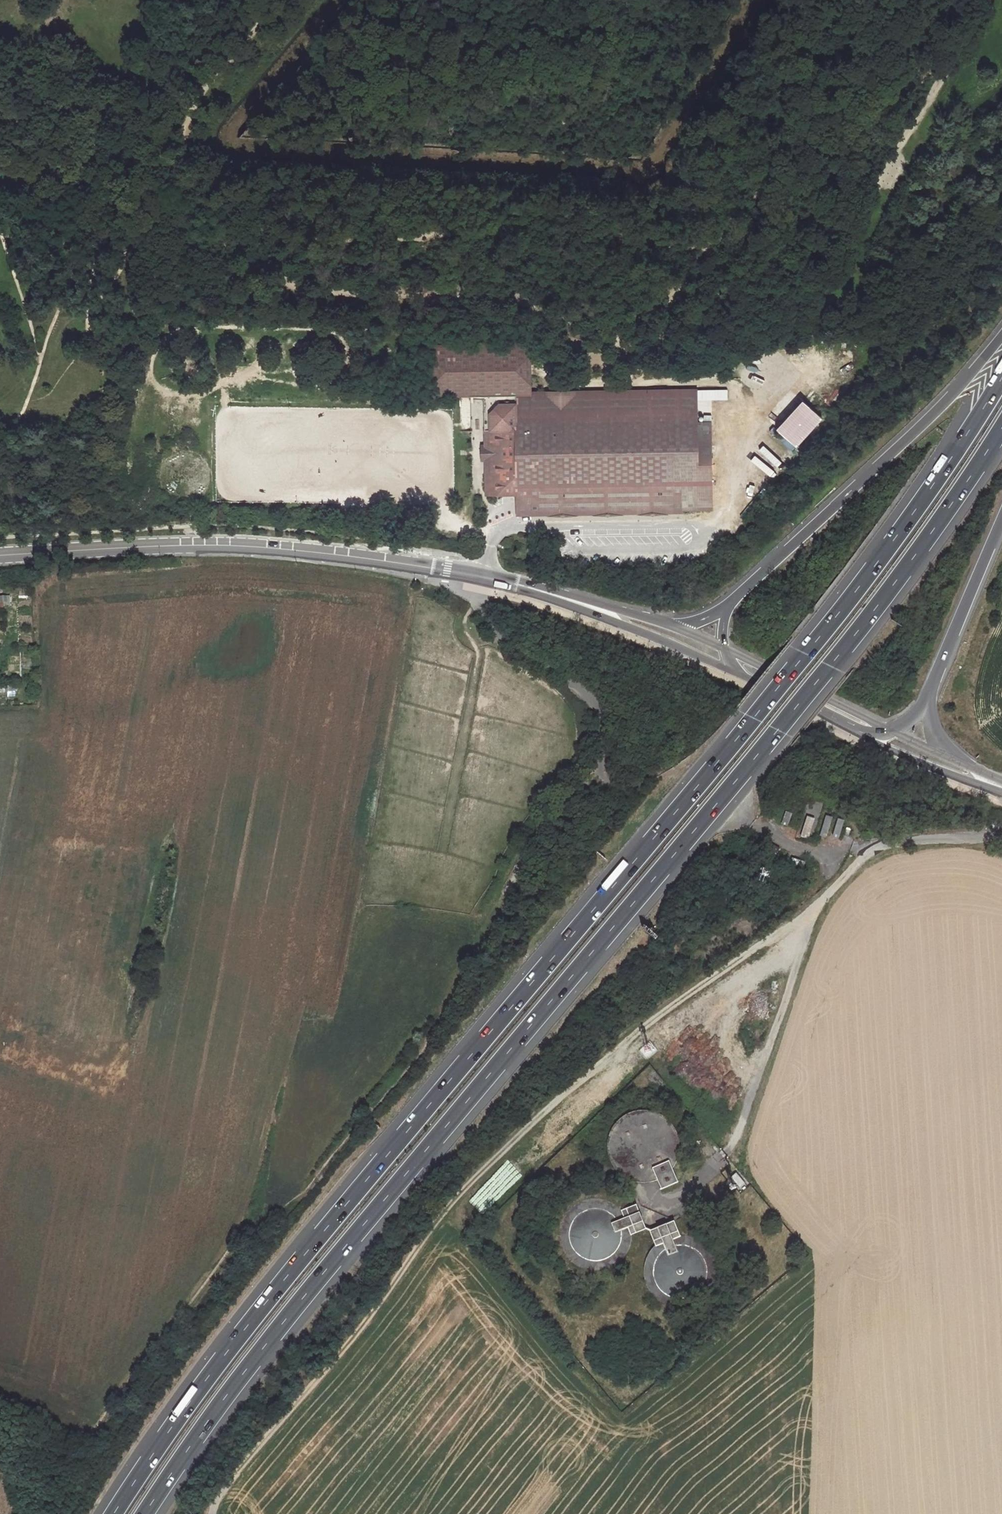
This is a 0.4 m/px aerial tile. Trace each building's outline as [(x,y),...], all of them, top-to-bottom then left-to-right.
[(517,394),(534,394),(533,340),(432,342),(434,397),(474,396),(517,394)] [(701,389),(701,399),(729,399),(729,389),(701,389)] [(534,394),(517,394),(519,494),(520,512),(551,511),(670,510),(715,509),(714,424),(699,424),(699,390),(534,394)] [(489,494),(519,494),(517,394),(474,396),(474,399),(487,399),(488,431),(494,431),(494,444),(492,444),(492,459),(494,459),(494,475),(489,475),(489,494)] [(804,402),(779,429),(797,446),(822,419),(804,402)] [(492,459),(492,444),(488,444),(484,444),(484,459),(488,459),(492,459)] [(191,520),(201,520),(201,511),(191,511),(191,520)] [(741,519),(727,536),(733,541),(747,524),(741,519)] [(786,812),(782,824),(788,827),(792,815),(786,812)] [(809,840),(815,820),(808,817),(801,837),(809,840)] [(826,817),(820,837),(827,838),(833,819),(826,817)] [(765,847),(776,855),(780,849),(769,841),(765,847)] [(790,864),(804,868),(806,862),(791,858),(790,864)] [(624,1180),(630,1183),(632,1183),(638,1184),(644,1184),(651,1183),(654,1182),(658,1190),(674,1186),(669,1170),(672,1167),(675,1162),(677,1156),(678,1153),(679,1148),(679,1144),(678,1137),(677,1133),(674,1127),(672,1123),(667,1117),(662,1114),(659,1112),(654,1109),(648,1108),(640,1107),(633,1107),(627,1109),(623,1111),(619,1113),(614,1117),(608,1124),(605,1131),(603,1136),(602,1144),(602,1150),(603,1155),(606,1164),(611,1170),(617,1176),(624,1180)] [(730,1177),(739,1187),(744,1183),(735,1172),(730,1177)] [(631,1233),(647,1229),(641,1206),(625,1210),(627,1218),(613,1222),(616,1232),(619,1232),(630,1229),(631,1233)] [(571,1233),(570,1236),(570,1237),(571,1242),(572,1246),(573,1249),(578,1254),(582,1258),(586,1260),(590,1261),(596,1261),(601,1260),(607,1258),(611,1254),(614,1251),(617,1247),(618,1243),(619,1238),(619,1234),(619,1232),(616,1232),(613,1222),(609,1218),(603,1214),(596,1213),(591,1213),(587,1214),(582,1216),(578,1219),(576,1221),(574,1225),(572,1229),(571,1233)] [(651,1229),(657,1246),(663,1244),(665,1251),(666,1254),(679,1251),(677,1246),(675,1240),(681,1238),(676,1222),(651,1229)] [(669,1292),(675,1294),(676,1294),(682,1294),(685,1294),(689,1292),(693,1289),(696,1287),(698,1283),(700,1280),(702,1275),(702,1272),(702,1267),(701,1262),(698,1256),(695,1253),(690,1249),(686,1247),(682,1246),(677,1246),(679,1251),(666,1254),(665,1251),(661,1255),(657,1260),(656,1264),(655,1269),(656,1275),(657,1281),(660,1285),(662,1287),(664,1290),(669,1292)]
